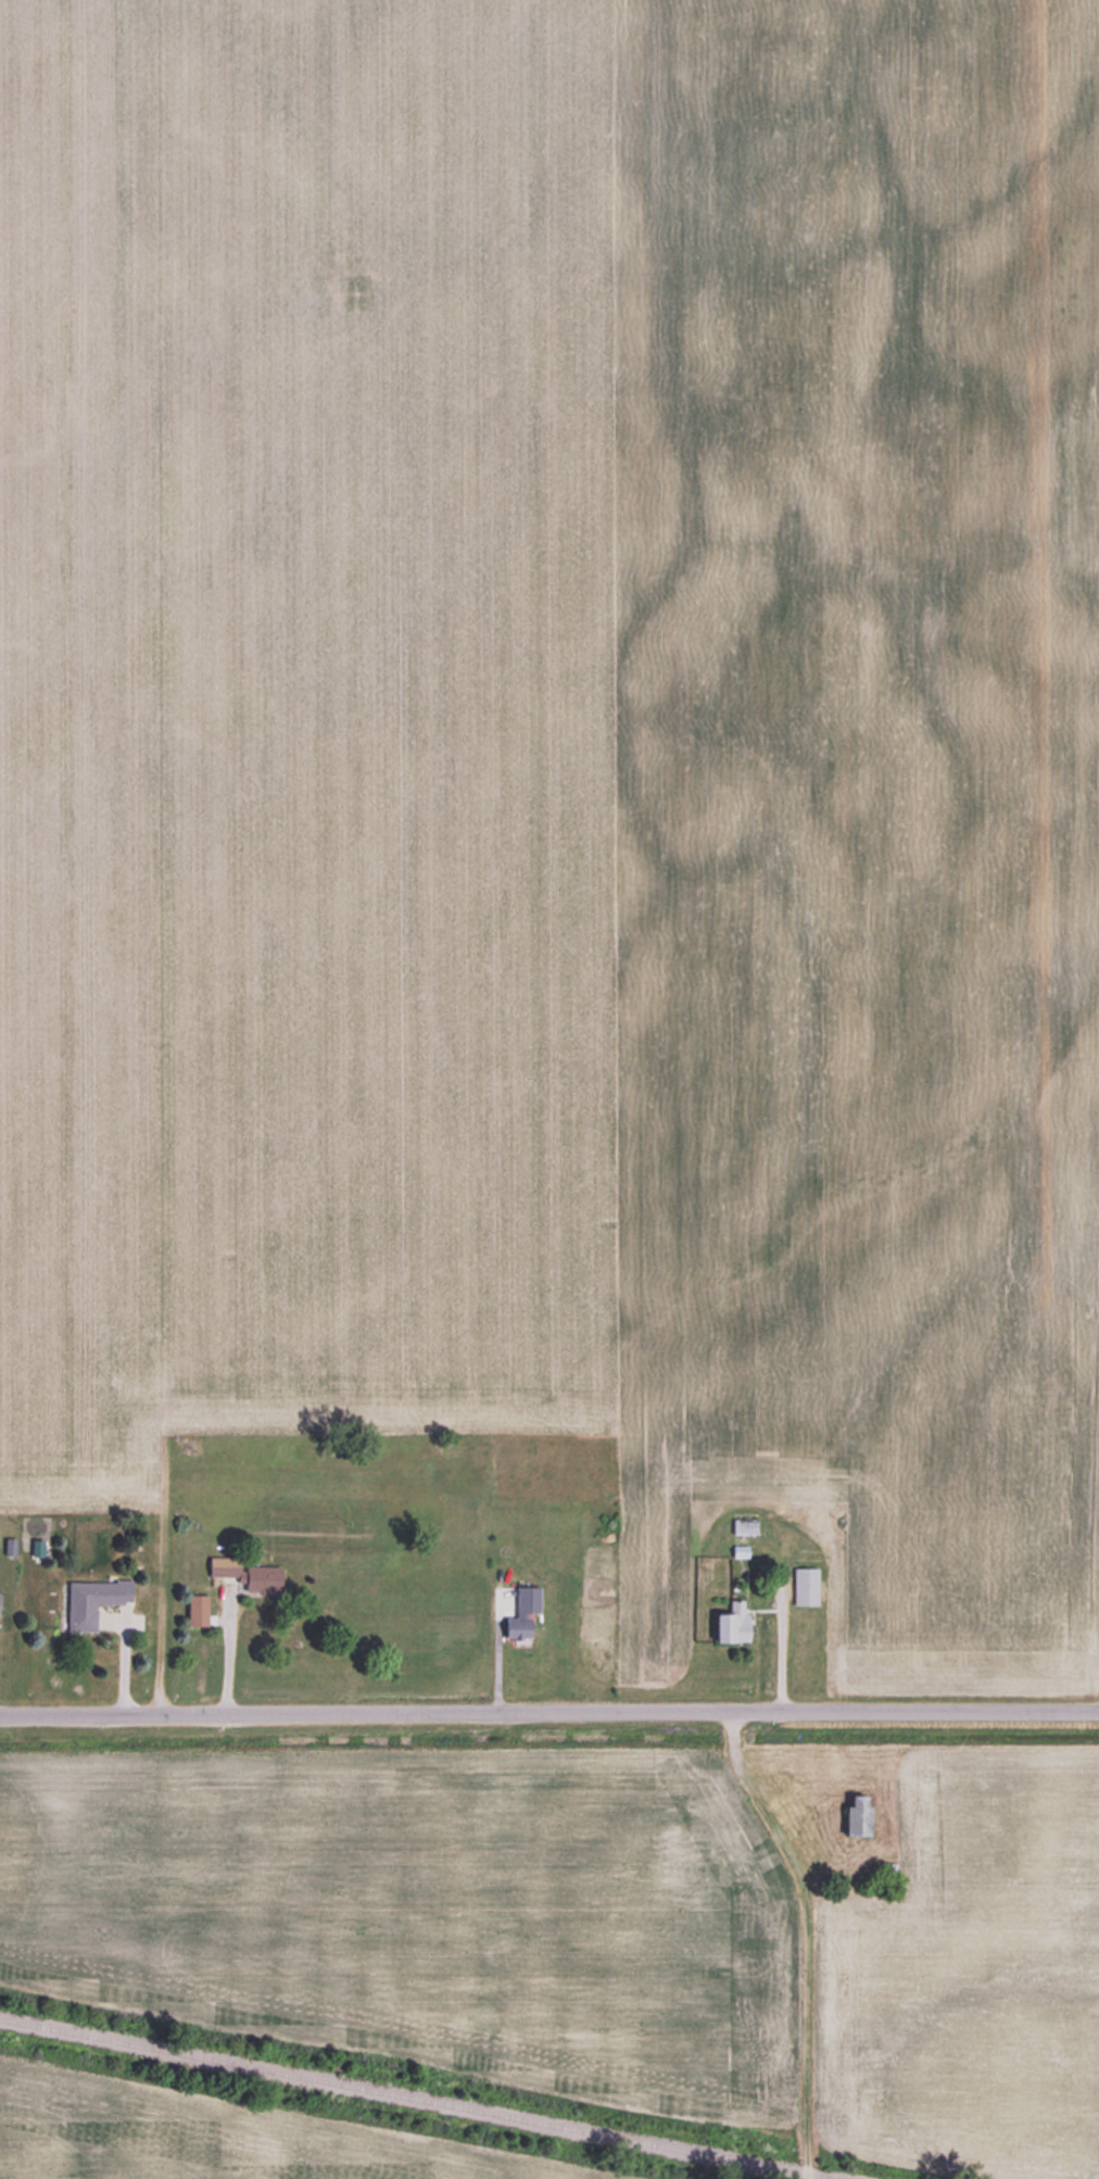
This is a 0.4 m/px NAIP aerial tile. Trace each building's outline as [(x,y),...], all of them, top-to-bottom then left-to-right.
[(238,1567),(238,1558),(206,1558),(206,1578),(240,1578),(240,1592),(279,1592),(279,1567),(238,1567)] [(817,1568),(792,1568),(792,1605),(817,1605),(817,1568)] [(65,1580),(66,1631),(94,1631),(94,1603),(129,1603),(129,1580),(65,1580)] [(539,1605),(539,1584),(510,1584),(510,1605),(539,1605)] [(206,1595),(185,1595),(185,1625),(206,1625),(206,1595)] [(745,1642),(745,1601),(728,1601),(728,1614),(712,1614),(712,1642),(745,1642)] [(527,1615),(502,1615),(502,1637),(527,1637),(527,1615)] [(843,1836),(866,1836),(866,1795),(843,1795),(843,1836)]
